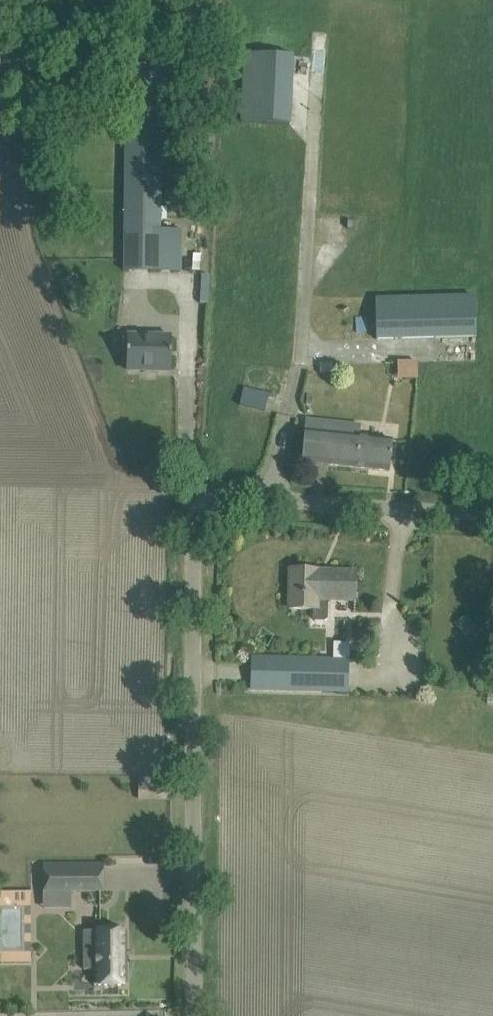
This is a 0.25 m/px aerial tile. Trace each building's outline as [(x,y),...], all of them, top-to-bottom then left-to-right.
[(122,271),(182,270),(183,232),(161,232),(161,185),(171,185),(171,168),(161,168),(162,31),(124,31),(122,271)] [(292,123),(294,52),(243,51),(241,121),(292,123)] [(378,344),(478,341),(477,297),(377,300),(378,344)] [(85,300),(70,306),(72,312),(87,306),(85,300)] [(127,370),(171,371),(172,334),(128,333),(127,370)] [(399,377),(419,376),(418,359),(398,359),(399,377)] [(268,392),(243,387),(239,406),(264,411),(268,392)] [(306,418),(302,462),(389,471),(393,440),(360,436),(361,424),(306,418)] [(290,569),(289,609),(309,609),(326,609),(326,601),(356,601),(356,572),(319,571),(319,569),(290,569)] [(477,628),(468,615),(456,623),(465,636),(477,628)] [(253,657),(252,689),(352,692),(353,660),(253,657)] [(104,891),(104,864),(44,865),(44,891),(104,891)] [(32,903),(32,889),(0,889),(0,904),(32,903)] [(1,946),(25,945),(24,904),(0,905),(0,924),(1,946)] [(84,931),(84,970),(94,970),(94,986),(126,985),(126,930),(84,931)]
